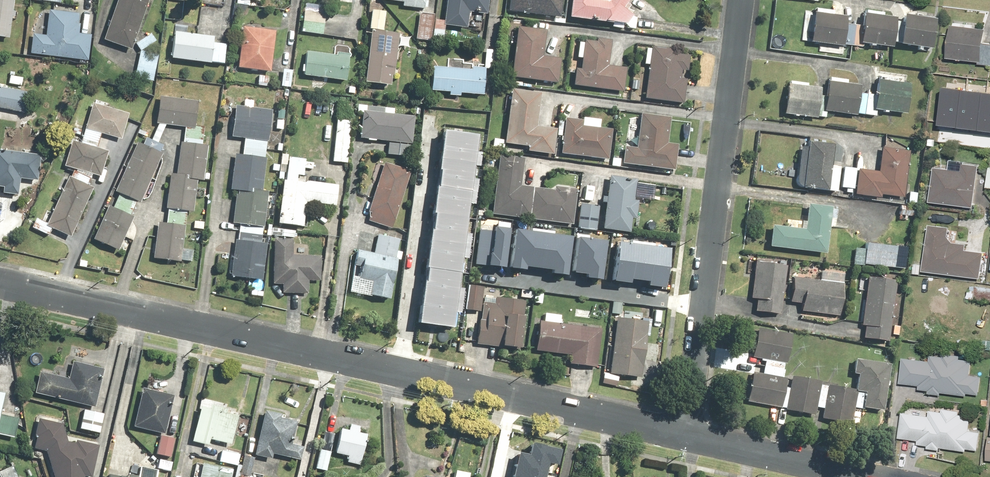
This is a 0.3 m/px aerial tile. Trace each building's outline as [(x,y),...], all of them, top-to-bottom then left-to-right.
[(12,40),(14,17),(18,18),(18,10),(16,9),(17,0),(0,0),(0,39),(12,40)] [(105,39),(135,49),(152,0),(119,0),(105,39)] [(405,1),(404,6),(427,9),(428,0),(393,0),(405,1)] [(446,25),(469,28),(471,12),(477,12),(476,20),(483,20),(483,13),(489,14),(490,0),(449,0),(446,25)] [(510,12),(566,17),(567,0),(511,0),(510,12)] [(573,17),(615,21),(614,28),(637,30),(638,17),(628,6),(633,0),(575,0),(573,17)] [(306,9),(303,32),(352,39),(356,16),(306,9)] [(388,10),(374,9),(372,28),(386,30),(388,10)] [(841,47),(889,48),(890,43),(894,44),(894,48),(931,49),(932,18),(882,17),(883,11),(857,10),(856,26),(842,25),(842,15),(831,15),(831,10),(813,9),(813,14),(807,14),(806,43),(816,43),(816,46),(841,47)] [(81,34),(83,14),(49,11),(47,35),(36,34),(34,56),(91,61),(94,35),(81,34)] [(433,40),(436,14),(422,12),(419,38),(433,40)] [(437,19),(435,40),(445,41),(447,25),(446,25),(446,21),(437,19)] [(973,24),(946,22),(944,60),(977,62),(977,64),(989,65),(989,40),(989,43),(982,43),(983,28),(973,28),(973,24)] [(189,33),(189,24),(175,23),(173,60),(226,63),(228,44),(217,43),(217,35),(189,33)] [(278,31),(245,27),(240,67),(273,71),(278,31)] [(561,83),(564,58),(546,56),(549,30),(519,27),(514,79),(561,83)] [(399,69),(398,69),(399,60),(401,61),(402,53),(399,53),(401,33),(373,30),(368,83),(394,86),(394,78),(398,79),(399,69)] [(138,43),(142,51),(158,40),(153,33),(138,43)] [(612,65),(614,40),(599,38),(599,41),(587,39),(587,42),(581,42),(580,58),(584,58),(583,68),(576,68),(574,86),(627,92),(630,67),(612,65)] [(487,68),(498,69),(499,50),(494,50),(495,47),(490,47),(490,49),(488,49),(487,68)] [(681,52),(675,51),(675,49),(653,47),(653,48),(649,48),(647,64),(651,64),(648,98),(687,102),(690,79),(683,78),(684,70),(690,71),(692,55),(681,54),(681,52)] [(304,76),(351,81),(352,53),(305,51),(304,76)] [(157,82),(161,55),(141,52),(137,79),(157,82)] [(486,94),(488,68),(474,67),(474,70),(435,68),(434,91),(452,92),(452,96),(463,96),(463,93),(486,94)] [(24,86),(25,79),(16,77),(17,72),(11,71),(9,83),(24,86)] [(834,82),(835,78),(824,77),(822,97),(818,97),(819,87),(805,86),(805,82),(783,80),(780,116),(824,119),(824,112),(875,117),(875,112),(904,115),(907,83),(891,81),(891,78),(873,76),(871,95),(856,94),(857,86),(848,85),(849,80),(839,79),(838,83),(834,82)] [(936,126),(989,133),(989,94),(941,87),(936,126)] [(0,88),(0,109),(27,114),(31,94),(0,88)] [(511,88),(504,141),(553,148),(555,128),(538,125),(543,92),(511,88)] [(160,142),(168,125),(193,127),(193,128),(186,128),(185,143),(182,143),(179,174),(172,173),(170,193),(166,193),(165,205),(169,205),(168,217),(160,217),(158,243),(153,243),(152,254),(157,255),(157,260),(185,262),(195,263),(196,250),(186,249),(189,210),(199,211),(201,180),(206,181),(210,146),(205,145),(207,127),(197,126),(199,99),(160,96),(157,124),(160,124),(153,139),(149,137),(145,145),(139,142),(116,192),(142,203),(164,153),(162,152),(165,144),(160,142)] [(111,103),(96,99),(83,143),(73,141),(67,167),(77,169),(73,177),(71,176),(49,223),(37,218),(32,228),(52,237),(55,229),(74,237),(97,188),(91,186),(96,174),(106,176),(112,150),(101,147),(104,135),(124,141),(132,114),(110,108),(111,103)] [(235,224),(239,225),(236,254),(230,254),(229,277),(266,279),(269,243),(264,242),(265,226),(268,227),(271,190),(265,190),(269,139),(273,139),(276,109),(254,107),(255,100),(246,100),(246,105),(236,104),(234,137),(246,137),(245,154),(236,153),(234,189),(238,190),(235,224)] [(418,115),(396,114),(397,107),(360,104),(359,113),(365,114),(364,140),(390,142),(389,155),(411,157),(411,155),(417,156),(418,150),(412,149),(412,143),(416,144),(418,115)] [(285,131),(287,110),(279,110),(277,130),(285,131)] [(671,143),(674,117),(643,114),(639,147),(627,146),(625,164),(678,170),(681,144),(671,143)] [(601,121),(568,117),(564,153),(611,159),(615,129),(601,127),(601,121)] [(353,120),(337,119),(335,151),(334,151),(333,162),(350,163),(353,120)] [(444,130),(420,321),(456,325),(479,134),(444,130)] [(796,147),(792,188),(833,192),(836,168),(831,168),(833,144),(803,141),(803,147),(796,147)] [(291,154),(287,153),(287,151),(283,151),(284,143),(278,142),(277,153),(283,153),(282,164),(274,164),(273,171),(280,172),(280,179),(285,180),(281,224),(306,227),(309,202),(340,205),(342,185),(299,181),(300,174),(306,175),(307,168),(314,168),(315,163),(307,162),(308,159),(291,158),(291,154)] [(878,147),(875,172),(841,167),(838,188),(852,190),(851,196),(878,199),(878,194),(903,197),(909,151),(878,147)] [(41,182),(44,155),(0,150),(0,187),(6,188),(5,195),(21,196),(23,180),(41,182)] [(524,186),(527,157),(502,154),(495,215),(576,225),(581,189),(558,186),(557,190),(524,186)] [(415,169),(387,161),(368,220),(396,229),(415,169)] [(960,172),(931,168),(927,202),(973,208),(978,165),(961,163),(960,172)] [(611,175),(609,195),(604,195),(603,204),(608,204),(606,230),(633,232),(635,219),(639,219),(641,201),(655,202),(656,190),(639,188),(640,178),(611,175)] [(914,206),(915,193),(906,193),(905,206),(914,206)] [(600,230),(601,204),(581,204),(580,230),(600,230)] [(120,251),(127,237),(134,241),(137,231),(134,222),(136,217),(110,205),(94,239),(120,251)] [(802,206),(801,220),(786,219),(786,227),(766,225),(765,249),(822,254),(825,207),(802,206)] [(909,217),(910,211),(905,210),(906,207),(897,206),(896,220),(905,221),(906,216),(909,217)] [(206,220),(194,220),(193,229),(206,229),(206,220)] [(480,228),(475,260),(502,264),(509,221),(497,220),(496,226),(493,225),(492,230),(480,228)] [(515,228),(509,264),(523,267),(524,264),(538,266),(544,227),(530,225),(530,230),(515,228)] [(913,263),(911,273),(920,275),(920,272),(979,279),(982,253),(965,250),(965,244),(953,243),(947,237),(948,228),(925,226),(921,264),(913,263)] [(552,271),(566,273),(572,236),(557,234),(558,229),(544,227),(538,266),(552,268),(552,271)] [(586,275),(601,277),(607,241),(592,238),(592,234),(579,232),(572,271),(587,273),(586,275)] [(357,250),(355,266),(359,267),(358,279),(374,281),(371,295),(393,299),(403,239),(378,235),(376,252),(357,250)] [(616,242),(611,279),(628,282),(629,278),(638,279),(644,239),(631,237),(630,244),(616,242)] [(295,254),(296,239),(277,238),(274,284),(285,284),(285,292),(310,293),(311,279),(323,280),(324,256),(295,254)] [(647,284),(665,287),(670,249),(656,247),(657,241),(644,239),(638,279),(647,281),(647,284)] [(861,249),(851,248),(850,266),(903,270),(905,247),(861,243),(861,249)] [(778,262),(778,266),(774,265),(774,263),(752,260),(747,299),(740,299),(739,306),(752,308),(751,312),(777,316),(785,263),(778,262)] [(797,314),(838,317),(842,272),(818,270),(817,280),(788,278),(786,303),(797,303),(797,314)] [(863,277),(857,329),(861,330),(860,340),(886,343),(893,281),(863,277)] [(529,298),(497,296),(486,295),(486,286),(472,285),(469,328),(480,329),(479,346),(527,350),(530,316),(527,315),(529,298)] [(966,289),(965,300),(989,302),(989,291),(966,289)] [(544,303),(544,292),(534,291),(534,303),(544,303)] [(625,303),(615,303),(615,315),(624,315),(625,303)] [(604,328),(556,323),(557,318),(545,317),(544,322),(542,321),(538,351),(575,355),(574,364),(600,367),(604,328)] [(644,379),(649,336),(653,337),(655,318),(645,317),(644,320),(618,317),(612,376),(644,379)] [(857,413),(857,410),(881,412),(887,364),(850,359),(848,375),(854,375),(852,390),(819,384),(820,382),(788,377),(786,388),(781,387),(790,333),(754,328),(749,357),(761,359),(759,375),(746,373),(742,404),(812,415),(814,407),(820,408),(818,422),(848,426),(851,409),(853,409),(853,413),(857,413)] [(969,376),(970,361),(959,360),(959,355),(929,353),(928,360),(900,358),(898,384),(917,386),(917,391),(927,392),(927,394),(940,395),(940,393),(956,395),(956,396),(965,396),(966,394),(977,395),(978,377),(969,376)] [(71,377),(42,372),(37,395),(97,406),(105,366),(74,361),(71,377)] [(135,428),(160,434),(156,454),(172,458),(176,438),(170,436),(179,394),(144,386),(135,428)] [(0,391),(0,433),(19,437),(23,418),(2,413),(6,393),(0,391)] [(243,408),(202,397),(199,408),(203,409),(195,442),(211,446),(213,440),(233,445),(243,408)] [(107,413),(84,408),(80,429),(102,434),(107,413)] [(977,451),(979,428),(969,427),(970,412),(940,409),(940,412),(899,409),(896,440),(915,442),(915,445),(926,446),(925,449),(965,453),(965,450),(977,451)] [(302,418),(266,411),(264,418),(256,416),(250,447),(257,448),(256,454),(275,458),(275,455),(304,461),(307,445),(297,442),(302,418)] [(94,475),(103,445),(72,437),(66,424),(37,417),(29,447),(48,452),(56,476),(87,476),(88,474),(94,475)] [(363,464),(373,433),(344,424),(334,455),(363,464)] [(524,453),(516,451),(513,464),(543,471),(544,467),(551,468),(552,463),(555,464),(559,450),(526,442),(524,453)] [(332,451),(320,449),(317,469),(330,471),(332,451)] [(242,454),(223,451),(221,462),(240,465),(242,454)] [(247,454),(241,476),(252,476),(257,457),(247,454)] [(510,476),(512,476),(549,476),(542,475),(543,471),(513,464),(510,476)] [(234,470),(205,465),(202,476),(233,476),(234,470)]
